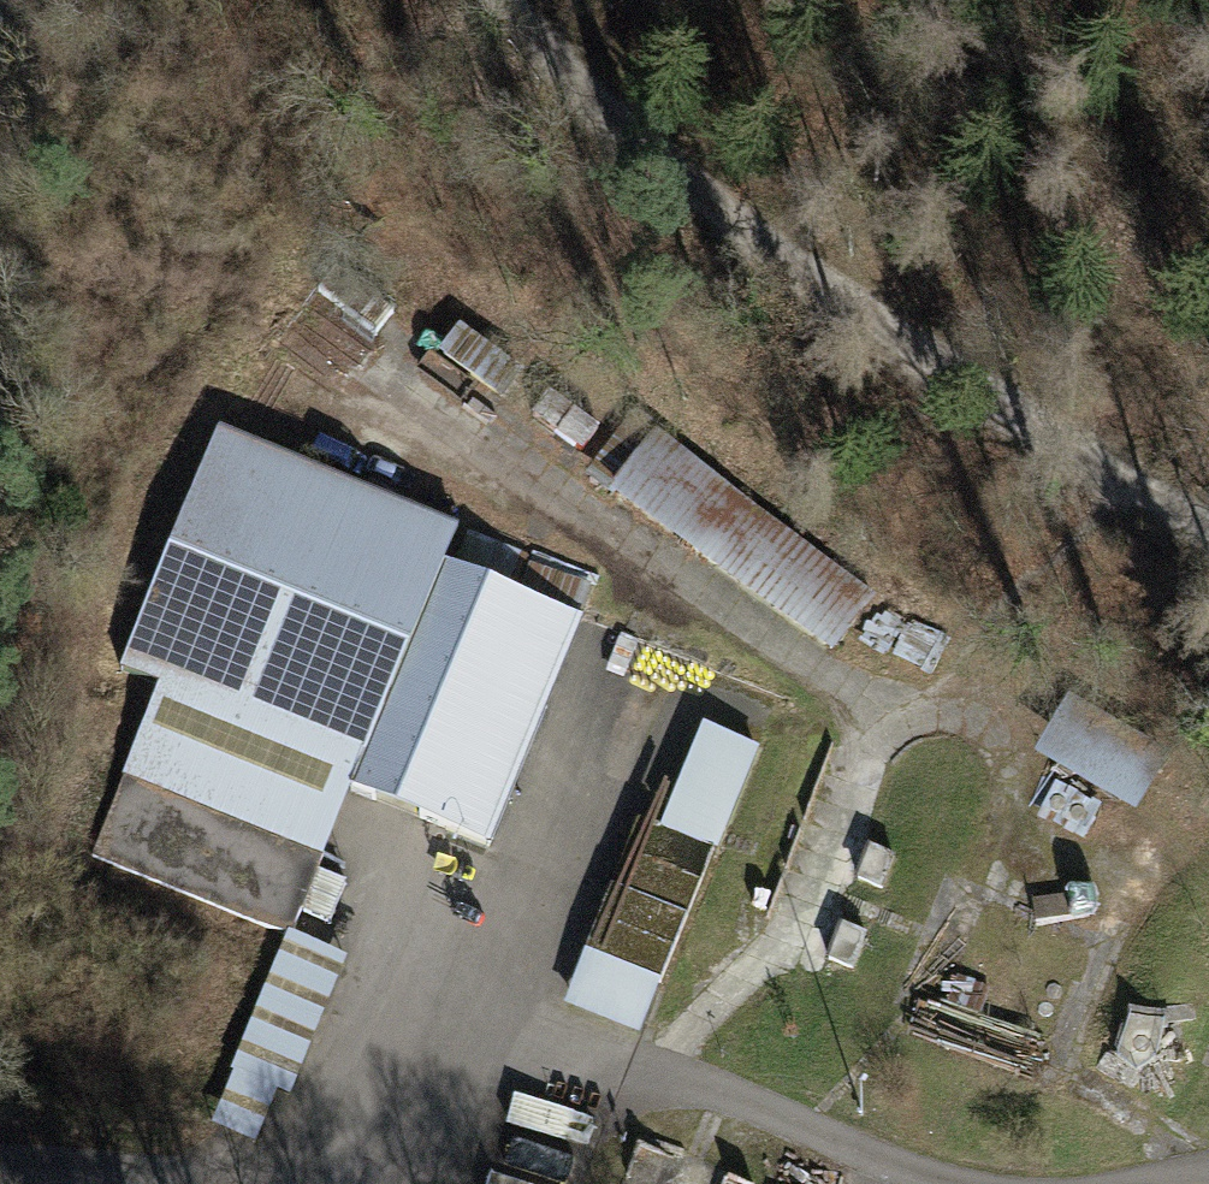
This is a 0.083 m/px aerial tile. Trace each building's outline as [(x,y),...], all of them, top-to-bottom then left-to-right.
[(317,290),(371,329),(389,305),(335,266),(317,290)] [(481,374),(583,447),(603,418),(459,316),(436,348),(429,342),(410,368),(460,404),(481,374)] [(443,564),(458,529),(219,431),(121,669),(163,686),(93,856),(286,936),(290,937),(298,918),(315,877),(351,790),(488,847),(539,724),(572,738),(615,634),(443,564)] [(656,440),(614,497),(829,655),(871,598),(656,440)] [(720,851),(757,751),(699,729),(663,828),(636,818),(585,954),(651,980),(661,984),(712,848),(720,851)] [(298,918),(318,926),(335,885),(315,877),(298,918)] [(289,1095),(344,958),(290,937),(286,936),(215,1114),(258,1131),(275,1089),(289,1095)] [(585,954),(564,1007),(643,1039),(665,985),(661,984),(651,980),(585,954)] [(629,1139),(611,1183),(719,1183),(722,1177),(629,1139)]
